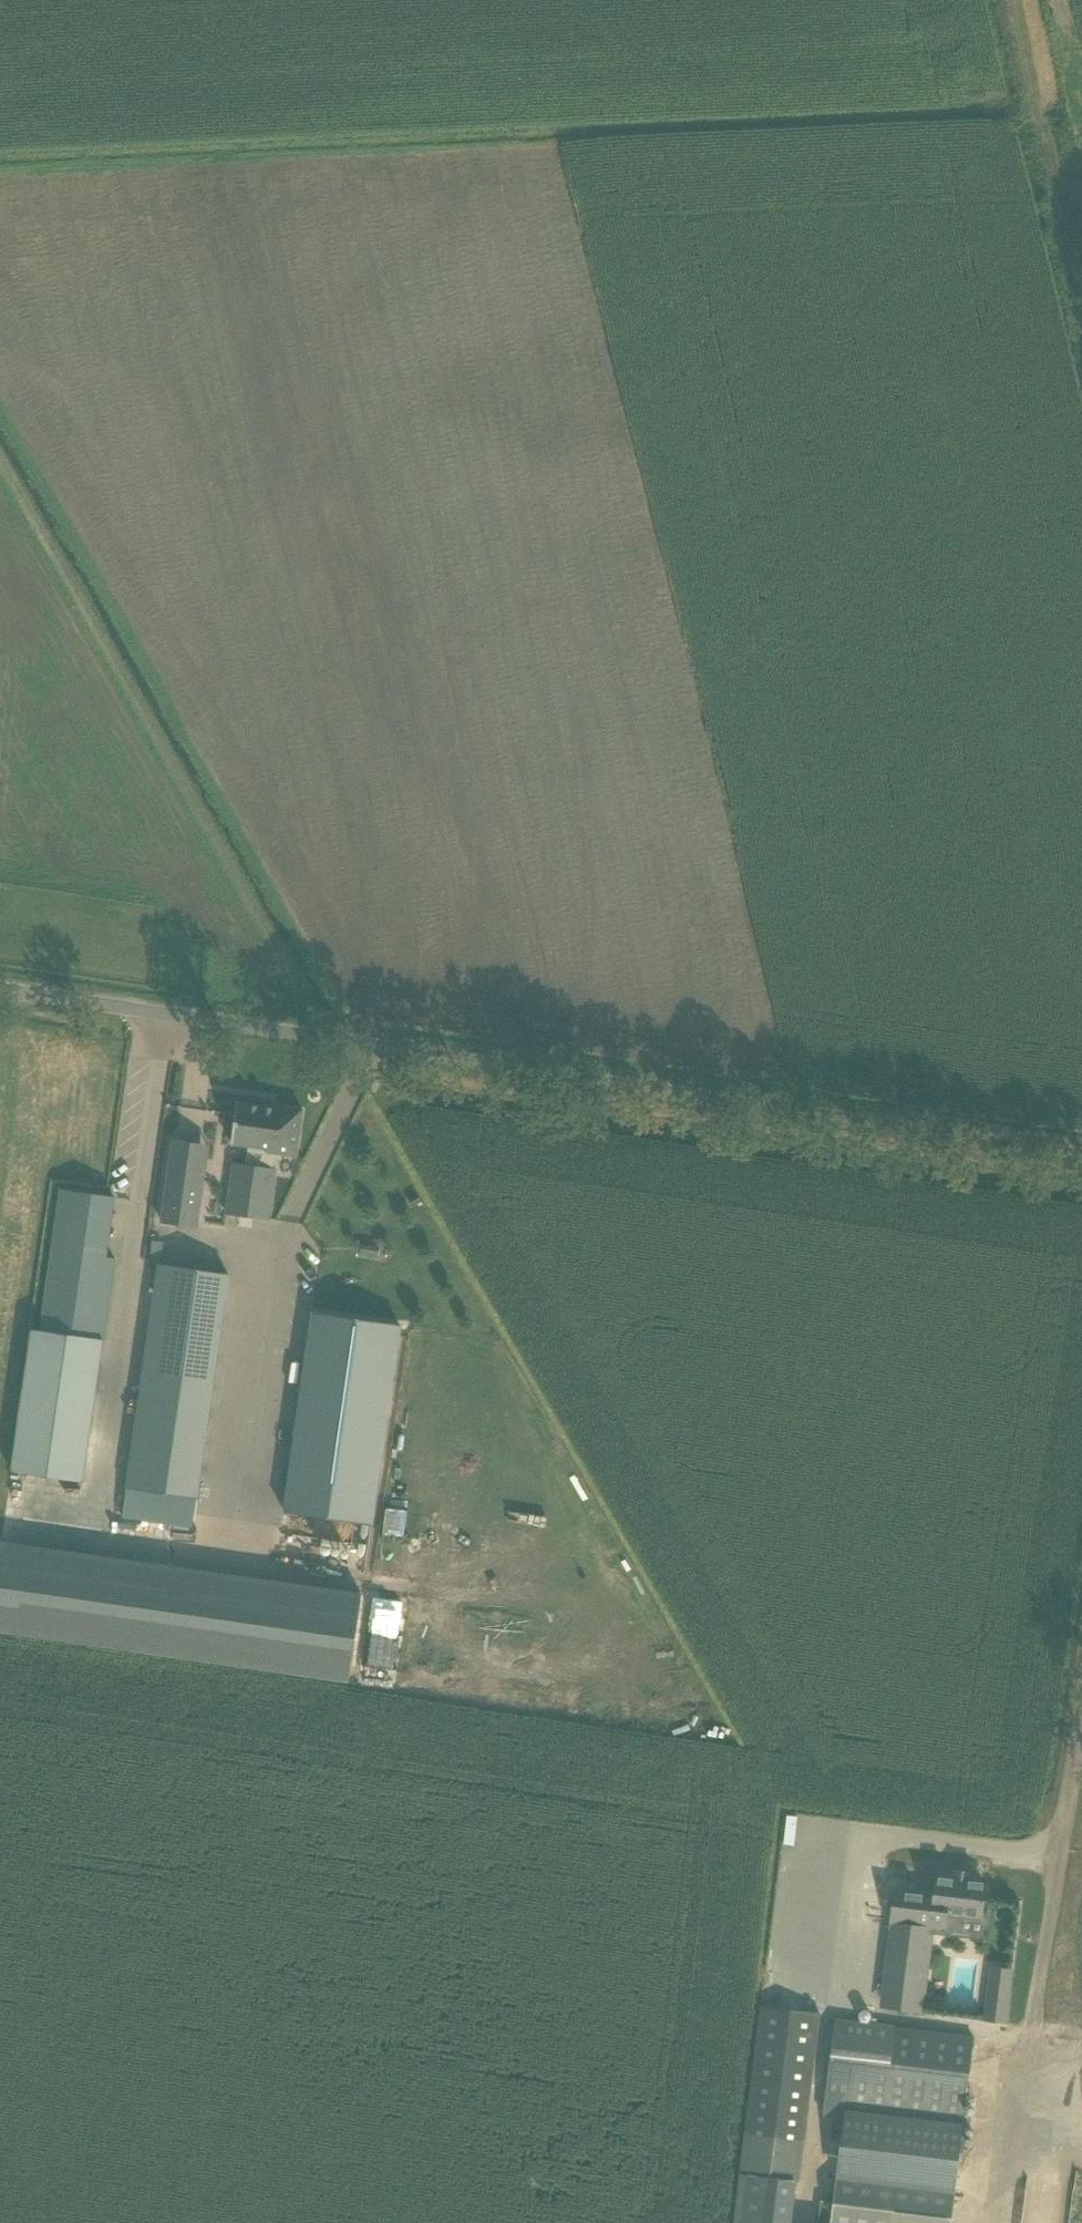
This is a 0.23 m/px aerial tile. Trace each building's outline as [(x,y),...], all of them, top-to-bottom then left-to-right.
[(238,1103),(232,1143),(242,1145),(268,1149),(268,1152),(297,1156),(303,1109),(278,1106),(278,1108),(238,1103)] [(234,1164),(227,1214),(269,1220),(276,1170),(239,1164),(234,1164)] [(170,1166),(163,1223),(196,1227),(203,1170),(170,1166)] [(11,1472),(84,1482),(104,1340),(115,1259),(107,1257),(115,1198),(61,1190),(41,1331),(31,1329),(11,1472)] [(416,1193),(407,1198),(413,1208),(422,1203),(416,1193)] [(362,1243),(359,1257),(377,1261),(379,1246),(362,1243)] [(123,1517),(192,1527),(196,1498),(197,1498),(229,1275),(159,1265),(123,1517)] [(401,1326),(313,1313),(284,1512),(372,1525),(401,1326)] [(173,1612),(175,1590),(131,1586),(129,1608),(173,1612)] [(931,1872),(929,1891),(951,1894),(949,1912),(982,1916),(991,1843),(957,1839),(941,1837),(936,1873),(931,1872)] [(898,1965),(892,2008),(916,2011),(922,1968),(921,1968),(898,1965)] [(741,2173),(741,2174),(797,2181),(800,2181),(803,2143),(820,2013),(763,2007),(746,2136),(741,2173)] [(985,2007),(983,2021),(1003,2023),(1007,2024),(1009,2010),(985,2007)] [(836,2020),(824,2115),(843,2118),(844,2114),(963,2129),(966,2105),(974,2037),(855,2022),(836,2020)] [(963,2129),(844,2114),(843,2118),(836,2172),(955,2187),(963,2129)] [(955,2187),(836,2172),(830,2222),(951,2222),(955,2187)]
